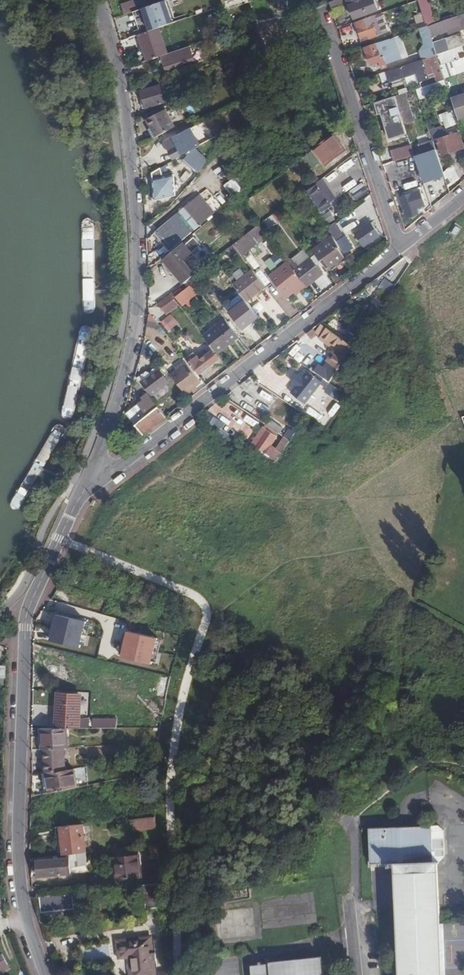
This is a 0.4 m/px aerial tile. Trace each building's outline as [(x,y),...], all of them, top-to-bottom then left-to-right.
[(127,15),(134,13),(141,11),(152,7),(150,0),(139,0),(123,5),(127,15)] [(250,3),(249,0),(224,0),(228,11),(250,3)] [(344,0),(342,0),(331,5),(333,11),(347,7),(344,0)] [(356,20),(379,12),(375,0),(372,0),(369,1),(369,0),(350,0),(356,20)] [(428,30),(438,27),(430,1),(422,4),(428,23),(416,27),(418,33),(420,32),(428,30)] [(152,7),(141,11),(148,33),(162,29),(174,24),(167,2),(152,7)] [(141,11),(134,13),(142,35),(148,33),(141,11)] [(418,24),(425,22),(423,13),(416,15),(418,24)] [(385,26),(382,15),(358,23),(363,39),(370,37),(371,41),(385,36),(383,26),(385,26)] [(438,27),(428,30),(432,40),(463,29),(463,18),(438,27)] [(304,20),(294,23),(296,31),(307,27),(304,20)] [(260,22),(237,30),(240,38),(252,33),(251,29),(261,25),(260,22)] [(291,48),(293,27),(266,24),(264,49),(275,50),(275,48),(291,49),(291,48)] [(170,54),(162,29),(148,33),(142,35),(141,35),(150,61),(165,56),(170,54)] [(419,50),(422,59),(423,59),(436,54),(434,46),(432,40),(428,30),(420,32),(423,43),(419,50)] [(434,46),(436,54),(463,45),(463,42),(462,37),(434,46)] [(398,46),(396,39),(367,48),(372,65),(380,62),(381,67),(400,61),(398,54),(400,54),(398,46)] [(170,54),(165,56),(170,71),(199,62),(194,47),(170,54)] [(430,78),(423,59),(422,59),(387,71),(390,81),(407,75),(418,72),(421,81),(430,78)] [(235,61),(226,64),(230,77),(240,74),(235,61)] [(104,89),(97,70),(90,72),(96,89),(97,88),(99,92),(104,89)] [(418,72),(407,75),(410,85),(421,81),(418,72)] [(199,81),(188,84),(191,94),(202,90),(199,81)] [(437,83),(418,88),(420,97),(440,91),(437,83)] [(162,86),(143,92),(149,110),(168,104),(164,93),(162,86)] [(453,105),(449,94),(443,96),(450,106),(453,105)] [(451,98),(457,117),(463,115),(463,94),(451,98)] [(397,136),(408,133),(395,96),(385,99),(397,136)] [(164,109),(146,117),(148,121),(166,114),(164,109)] [(454,109),(446,112),(448,117),(443,119),(446,128),(459,123),(454,109)] [(152,130),(156,139),(175,131),(167,113),(166,114),(148,121),(146,122),(150,131),(152,130)] [(226,131),(193,151),(207,159),(226,131)] [(437,138),(443,154),(458,149),(456,144),(462,142),(458,131),(437,138)] [(192,132),(179,140),(181,143),(194,136),(192,132)] [(313,150),(325,166),(345,151),(333,135),(313,150)] [(165,144),(174,159),(199,145),(194,136),(181,143),(179,140),(178,137),(165,144)] [(438,154),(434,140),(420,145),(424,158),(438,154)] [(393,153),(396,162),(415,156),(412,147),(393,153)] [(207,159),(193,151),(187,154),(188,155),(184,162),(199,171),(202,166),(207,159)] [(315,168),(321,162),(312,152),(306,157),(315,168)] [(425,181),(445,174),(438,154),(424,158),(418,161),(425,181)] [(224,160),(216,166),(222,175),(230,170),(224,160)] [(357,203),(370,191),(346,165),(340,171),(338,168),(331,175),(357,203)] [(294,179),(302,187),(313,178),(306,169),(294,179)] [(151,175),(156,202),(176,197),(174,188),(171,177),(162,179),(160,170),(151,175)] [(455,170),(446,177),(450,191),(461,181),(455,170)] [(236,177),(225,185),(234,197),(245,189),(236,177)] [(327,186),(322,179),(312,185),(313,188),(309,191),(323,213),(333,206),(330,203),(321,189),(327,186)] [(327,186),(321,189),(330,203),(336,199),(328,185),(327,186)] [(207,189),(202,194),(209,202),(215,197),(207,189)] [(402,198),(408,219),(419,216),(417,209),(425,206),(421,192),(414,194),(402,198)] [(195,199),(157,232),(172,250),(211,217),(195,199)] [(243,212),(235,202),(230,207),(238,217),(243,212)] [(272,208),(262,216),(265,221),(276,213),(272,208)] [(334,212),(339,218),(344,214),(339,208),(334,212)] [(325,214),(330,223),(337,219),(331,210),(325,214)] [(277,214),(267,221),(270,225),(280,218),(277,214)] [(354,216),(344,224),(347,229),(357,221),(354,216)] [(343,237),(336,223),(329,228),(334,235),(337,241),(343,237)] [(266,235),(260,226),(250,233),(254,239),(257,242),(266,235)] [(370,226),(354,238),(363,251),(379,239),(370,226)] [(254,239),(250,233),(235,245),(239,251),(254,239)] [(337,241),(334,235),(314,251),(322,262),(325,259),(332,269),(345,258),(338,249),(340,247),(337,241)] [(191,254),(183,244),(164,260),(183,284),(194,275),(183,261),(191,254)] [(275,272),(286,262),(278,252),(267,262),(275,272)] [(314,259),(296,272),(305,284),(307,287),(325,273),(314,259)] [(287,299),(305,284),(296,272),(289,264),(271,278),(287,299)] [(248,303),(267,288),(255,273),(242,284),(236,288),(248,303)] [(314,283),(321,293),(333,285),(326,275),(314,283)] [(237,277),(231,281),(236,288),(242,284),(237,277)] [(396,285),(385,278),(379,288),(390,295),(396,285)] [(381,283),(378,279),(372,284),(374,288),(381,283)] [(200,294),(192,284),(176,297),(184,307),(200,294)] [(178,305),(170,295),(158,305),(166,315),(178,305)] [(346,339),(357,347),(385,304),(377,298),(371,307),(368,306),(346,339)] [(249,333),(263,322),(250,305),(236,316),(249,333)] [(172,313),(164,320),(172,329),(180,322),(172,313)] [(151,315),(148,315),(146,328),(155,329),(159,326),(151,315)] [(251,335),(265,324),(263,322),(249,333),(251,335)] [(330,362),(342,370),(356,348),(322,325),(316,333),(326,341),(325,342),(338,351),(330,362)] [(221,359),(244,342),(231,326),(209,343),(221,359)] [(338,351),(325,342),(324,344),(334,351),(328,360),(330,362),(338,351)] [(197,370),(200,374),(218,360),(212,353),(200,362),(193,352),(185,359),(195,371),(197,370)] [(311,366),(315,361),(303,352),(299,357),(311,366)] [(189,366),(185,361),(176,368),(177,370),(170,375),(186,395),(191,391),(193,393),(197,389),(196,387),(202,383),(189,366)] [(324,384),(310,373),(305,380),(299,388),(294,395),(308,406),(324,384)] [(143,385),(153,398),(167,387),(156,374),(143,385)] [(299,388),(305,380),(300,377),(294,384),(299,388)] [(127,414),(144,436),(167,418),(134,378),(133,382),(136,386),(135,387),(143,397),(140,399),(142,402),(127,414)] [(243,399),(248,410),(258,405),(253,395),(243,399)] [(330,421),(338,409),(333,405),(324,417),(330,421)] [(247,415),(245,421),(257,425),(259,420),(247,415)] [(222,431),(226,424),(219,419),(214,425),(222,431)] [(265,437),(258,447),(282,463),(295,443),(286,436),(277,449),(273,446),(281,433),(269,425),(262,435),(265,437)] [(301,435),(294,431),(290,438),(296,442),(301,435)] [(262,435),(255,445),(258,447),(265,437),(262,435)] [(100,596),(97,606),(107,608),(109,598),(100,596)] [(85,647),(92,621),(51,610),(44,637),(85,647)] [(126,657),(158,664),(164,636),(131,629),(126,657)] [(174,683),(179,669),(171,667),(164,688),(173,690),(174,683)] [(54,685),(54,721),(64,721),(77,721),(76,685),(54,685)] [(87,707),(87,720),(100,720),(100,707),(87,707)] [(65,741),(64,721),(54,721),(41,721),(41,743),(44,743),(64,741),(65,741)] [(134,722),(120,722),(120,734),(134,734),(134,722)] [(65,763),(64,741),(44,743),(44,765),(46,765),(65,763)] [(153,761),(152,753),(129,756),(130,764),(153,761)] [(91,766),(93,778),(128,773),(126,760),(91,766)] [(79,781),(76,762),(65,763),(46,765),(49,786),(79,781)] [(52,813),(53,793),(46,793),(45,812),(52,813)] [(135,824),(160,822),(159,811),(134,813),(135,824)] [(87,847),(84,818),(62,819),(64,839),(65,839),(65,848),(68,848),(76,848),(86,847),(87,847)] [(393,823),(373,823),(374,861),(399,860),(401,912),(403,974),(446,974),(442,858),(436,858),(435,821),(393,823)] [(87,856),(86,847),(76,848),(77,857),(87,856)] [(77,857),(76,848),(68,848),(68,850),(39,853),(41,868),(69,866),(68,858),(77,857)] [(117,866),(118,882),(145,881),(144,864),(142,864),(141,852),(119,854),(120,866),(117,866)] [(146,904),(165,903),(164,880),(145,881),(146,904)] [(69,903),(68,888),(37,890),(39,905),(69,903)] [(5,901),(0,903),(0,913),(9,909),(5,901)] [(221,910),(222,923),(226,923),(228,938),(260,936),(258,907),(221,910)] [(120,939),(122,956),(131,955),(133,974),(156,974),(153,936),(120,939)] [(0,955),(0,974),(2,974),(12,969),(3,953),(0,955)] [(253,974),(324,974),(323,956),(273,961),(273,963),(253,965),(253,974)]
